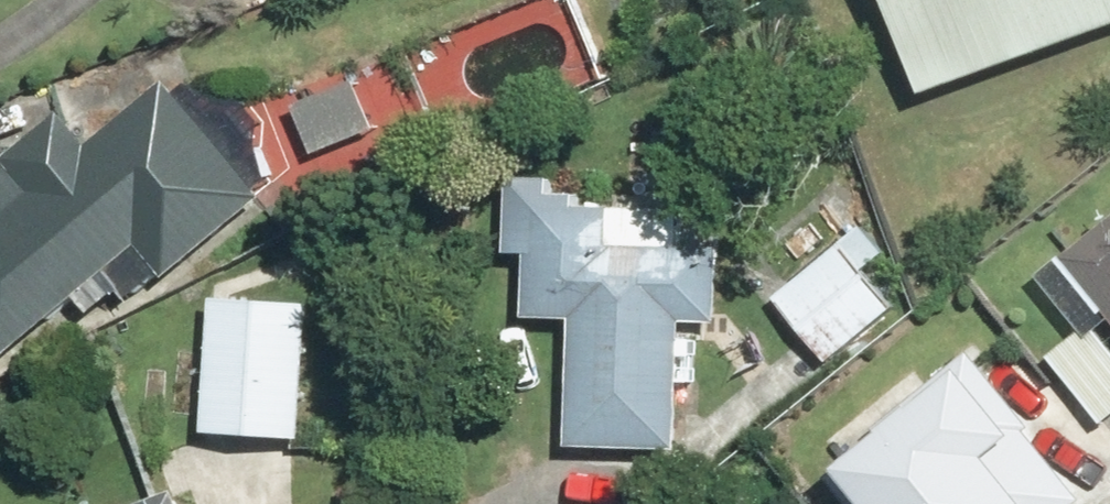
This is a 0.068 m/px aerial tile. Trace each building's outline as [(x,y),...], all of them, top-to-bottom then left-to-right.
[(936,97),(1109,30),(1109,0),(903,0),(936,97)] [(13,365),(31,345),(149,244),(182,281),(286,192),(188,79),(113,144),(83,108),(15,167),(1,150),(0,151),(0,370),(13,365)] [(362,83),(301,106),(322,163),(383,139),(362,83)] [(538,318),(582,320),(576,451),(688,455),(693,334),(730,336),(733,250),(689,249),(691,211),(584,207),(585,182),(517,180),(514,258),(541,259),(538,318)] [(1051,279),(1092,332),(1058,357),(1109,425),(1109,234),(1051,279)] [(781,301),(834,369),(907,313),(854,244),(781,301)] [(323,305),(222,300),(216,437),(317,442),(323,305)] [(973,362),(844,473),(871,503),(1076,503),(1087,495),(973,362)] [(193,492),(157,503),(197,503),(193,492)]
